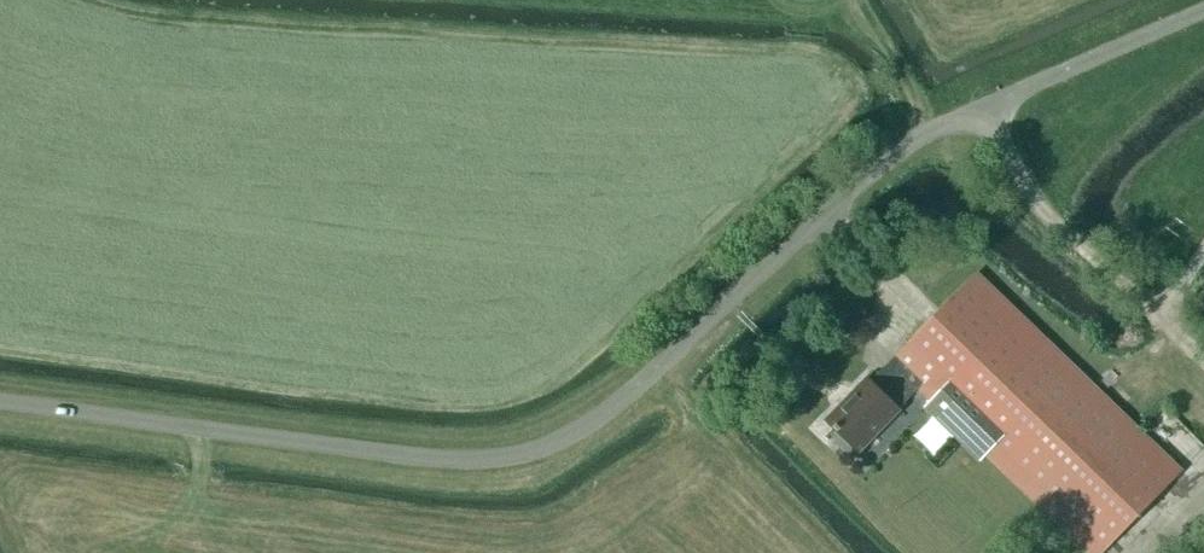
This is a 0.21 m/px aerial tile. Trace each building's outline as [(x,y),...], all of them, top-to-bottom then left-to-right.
[(924,408),(979,462),(986,455),(1087,552),(1102,552),(1181,471),(977,273),(895,358),(896,359),(871,384),(867,380),(827,421),(859,452),(898,411),(898,410),(918,390),(931,401),(924,408)]
